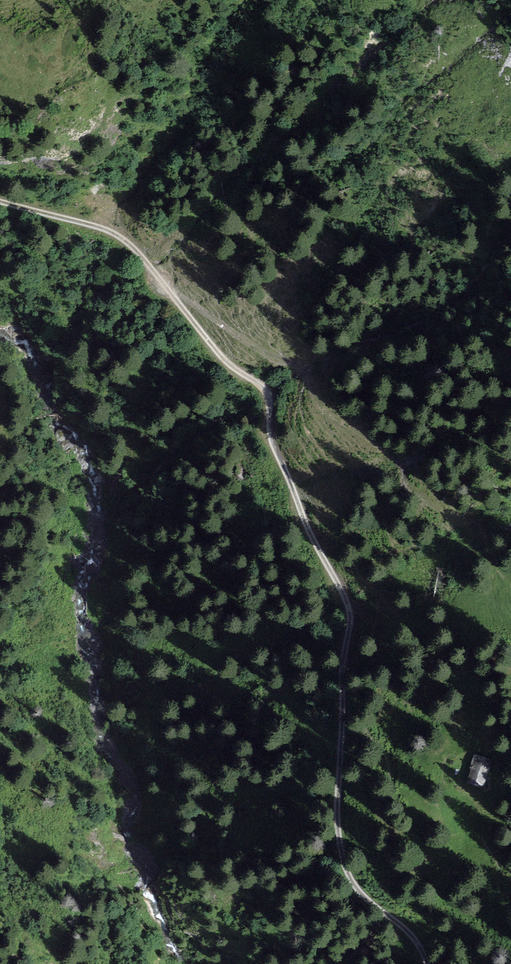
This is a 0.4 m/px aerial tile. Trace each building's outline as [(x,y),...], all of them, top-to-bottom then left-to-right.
[(493,763),(473,755),(463,783),(484,791),(493,763)]
